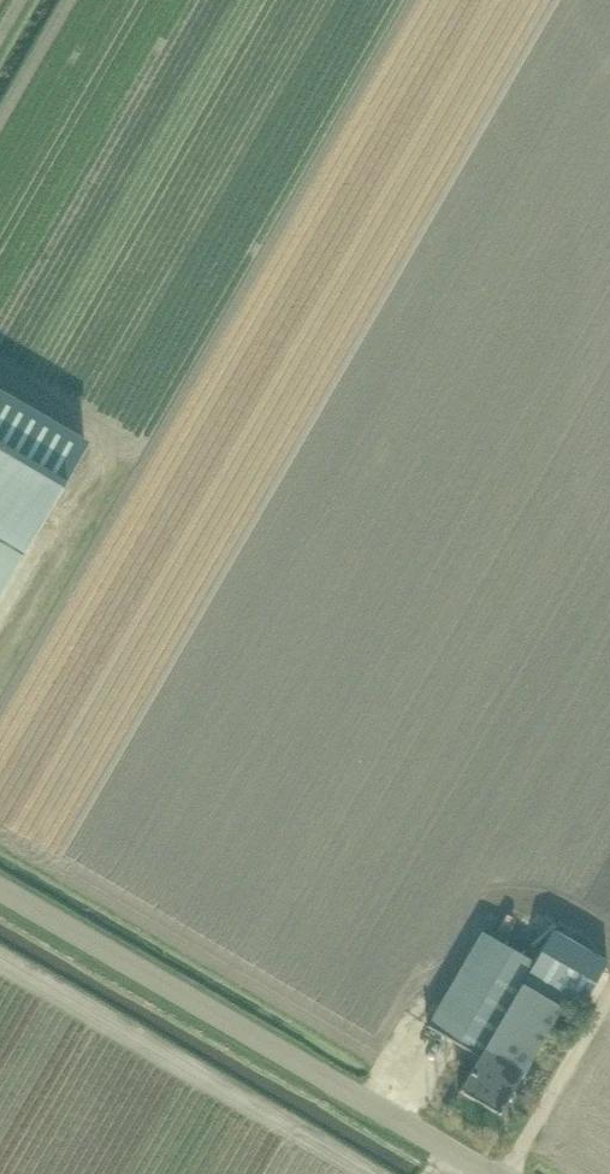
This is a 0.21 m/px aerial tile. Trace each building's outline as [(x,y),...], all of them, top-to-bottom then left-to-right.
[(18,564),(85,449),(0,399),(0,553),(18,564)] [(19,564),(18,564),(0,553),(0,594),(19,564)] [(482,931),(427,1025),(480,1056),(460,1090),(500,1114),(563,1007),(523,984),(528,974),(583,1005),(609,960),(554,929),(535,962),(482,931)] [(576,1031),(581,1024),(573,1020),(569,1027),(576,1031)]
